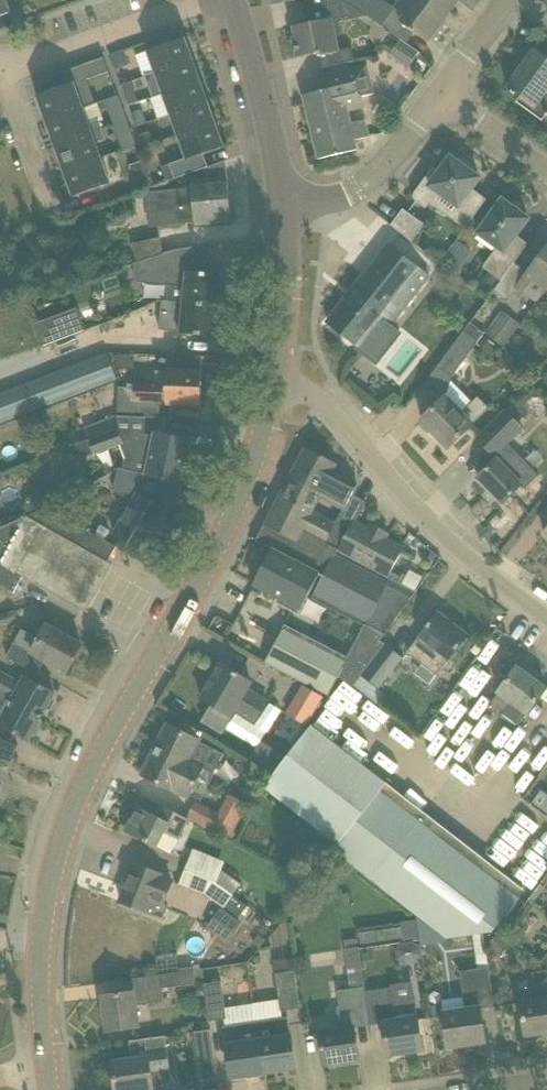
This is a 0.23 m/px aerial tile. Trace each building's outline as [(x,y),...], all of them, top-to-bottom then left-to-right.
[(347,1),(368,16),(375,21),(383,27),(391,15),(384,10),(388,5),(381,0),(345,0),(347,1)] [(391,15),(399,21),(411,30),(428,43),(444,21),(415,0),(403,0),(395,10),(391,15)] [(444,21),(460,0),(415,0),(444,21)] [(293,39),(289,41),(292,56),(297,56),(298,58),(318,54),(319,57),(320,56),(323,68),(354,62),(351,51),(349,50),(339,52),(336,35),(342,34),(340,22),(368,16),(347,1),(326,6),(329,19),(317,22),(294,27),(296,36),(293,37),(293,39)] [(11,13),(8,4),(0,7),(0,17),(11,13)] [(379,48),(380,45),(390,31),(383,27),(375,21),(371,26),(370,31),(371,36),(372,40),(375,44),(379,48)] [(400,38),(390,31),(380,45),(390,52),(400,38)] [(185,38),(148,52),(155,72),(145,76),(146,78),(193,61),(185,38)] [(542,121),(546,116),(546,48),(541,56),(535,50),(508,88),(512,91),(511,93),(516,96),(517,94),(520,97),(516,102),(542,121)] [(128,62),(124,51),(110,56),(114,67),(128,62)] [(74,69),(79,83),(109,72),(104,58),(74,69)] [(201,82),(193,61),(146,78),(153,98),(163,94),(164,95),(201,82)] [(303,95),(319,160),(358,150),(355,141),(370,137),(365,120),(351,123),(349,112),(365,108),(363,97),(374,95),(372,85),(374,84),(374,80),(371,81),(367,64),(325,74),(328,89),(303,95)] [(131,82),(121,86),(129,106),(138,102),(131,82)] [(208,104),(201,82),(164,95),(171,117),(208,104)] [(74,83),(37,96),(46,122),(84,108),(74,83)] [(216,125),(208,104),(171,117),(179,138),(216,125)] [(99,119),(88,123),(84,108),(46,122),(55,147),(103,130),(99,119)] [(109,113),(114,126),(127,121),(122,109),(109,113)] [(142,110),(131,114),(136,127),(147,123),(142,110)] [(114,126),(118,138),(131,134),(127,121),(114,126)] [(224,147),(216,125),(179,138),(186,159),(170,165),(175,179),(206,168),(208,167),(204,155),(224,147)] [(149,129),(139,133),(143,145),(153,141),(149,129)] [(103,130),(55,147),(64,171),(101,158),(96,144),(106,140),(103,130)] [(427,176),(415,193),(414,197),(415,201),(417,204),(419,206),(422,208),(426,208),(432,201),(457,218),(455,221),(466,229),(487,199),(472,189),(480,178),(472,172),(474,169),(475,170),(476,169),(469,163),(460,158),(459,159),(460,159),(458,162),(451,157),(439,173),(432,170),(434,167),(432,166),(427,176)] [(101,158),(64,171),(74,197),(110,184),(101,158)] [(153,187),(144,161),(129,166),(139,192),(153,187)] [(155,192),(158,226),(195,223),(195,226),(210,224),(232,222),(226,161),(208,167),(206,168),(207,180),(191,182),(191,189),(155,192)] [(170,165),(161,168),(167,182),(175,179),(170,165)] [(503,200),(479,233),(498,247),(491,257),(496,260),(489,271),(501,280),(513,264),(502,255),(528,219),(503,200)] [(391,225),(412,242),(425,226),(404,209),(391,225)] [(139,262),(163,254),(160,238),(134,244),(139,262)] [(390,245),(329,323),(357,346),(355,348),(373,362),(398,330),(391,325),(429,276),(390,245)] [(536,303),(546,289),(546,290),(546,289),(546,245),(513,292),(520,298),(523,294),(536,303)] [(139,262),(133,264),(135,282),(168,285),(166,302),(219,306),(221,274),(199,273),(186,272),(186,274),(175,273),(175,250),(163,254),(139,262)] [(488,272),(482,281),(494,289),(500,280),(488,272)] [(162,301),(159,329),(181,332),(181,333),(180,335),(194,336),(217,337),(219,306),(166,302),(162,301)] [(49,321),(36,326),(43,345),(83,330),(76,311),(49,321)] [(486,335),(503,347),(520,324),(502,312),(486,335)] [(464,331),(438,367),(453,377),(479,342),(484,334),(470,324),(464,331)] [(117,379),(107,353),(0,394),(0,424),(117,379)] [(495,365),(509,376),(519,364),(505,353),(495,365)] [(134,356),(113,355),(117,368),(134,368),(134,356)] [(538,376),(546,384),(546,370),(545,368),(538,376)] [(118,415),(118,418),(145,417),(145,418),(160,419),(160,403),(180,403),(201,404),(202,373),(181,372),(167,372),(155,371),(155,385),(139,384),(136,384),(136,386),(135,408),(118,407),(118,415)] [(422,420),(449,448),(489,408),(478,396),(462,413),(446,397),(422,420)] [(372,411),(378,417),(381,414),(376,408),(372,411)] [(477,440),(493,457),(523,428),(506,411),(477,440)] [(109,418),(84,428),(86,435),(89,440),(89,442),(115,433),(117,432),(115,418),(115,416),(113,417),(109,418)] [(118,468),(118,470),(129,473),(129,471),(145,475),(144,476),(161,480),(179,483),(183,484),(193,440),(152,431),(151,436),(144,434),(143,434),(124,441),(125,443),(130,459),(125,460),(124,461),(123,469),(118,468)] [(89,440),(71,447),(76,460),(94,454),(94,455),(120,445),(115,433),(89,442),(89,440)] [(494,463),(479,478),(503,503),(519,487),(521,486),(524,489),(539,475),(508,443),(493,457),(496,460),(494,463)] [(306,448),(292,474),(311,484),(307,492),(320,499),(321,497),(343,509),(344,509),(339,520),(349,525),(353,527),(356,522),(366,502),(352,495),(357,485),(333,473),(338,464),(306,448)] [(118,470),(114,491),(133,502),(114,534),(124,541),(144,552),(159,524),(165,524),(168,519),(166,513),(167,512),(166,511),(176,494),(179,483),(161,480),(144,476),(145,475),(129,471),(129,473),(118,470)] [(366,626),(368,623),(385,632),(415,591),(389,578),(388,582),(336,555),(338,550),(341,552),(353,527),(339,520),(336,524),(313,512),(320,499),(307,492),(311,484),(292,474),(265,525),(281,534),(274,547),(321,572),(320,574),(324,576),(312,599),(366,626)] [(27,498),(24,508),(27,514),(46,506),(40,493),(27,498)] [(82,609),(87,600),(85,599),(106,561),(108,563),(117,547),(47,508),(0,529),(0,588),(3,587),(14,594),(24,576),(82,609)] [(341,552),(388,577),(404,547),(386,538),(387,536),(384,533),(381,530),(378,528),(374,527),(370,527),(369,529),(356,522),(341,552)] [(321,572),(274,547),(254,584),(278,597),(275,603),(299,615),(320,574),(321,572)] [(410,579),(407,584),(416,589),(421,582),(417,578),(410,579)] [(407,651),(437,675),(468,635),(439,612),(407,651)] [(365,629),(361,637),(373,644),(376,645),(380,639),(384,633),(367,625),(366,626),(365,629)] [(39,657),(67,672),(81,645),(47,626),(39,640),(22,631),(7,658),(31,671),(39,657)] [(285,626),(266,662),(286,673),(313,687),(328,694),(337,676),(346,659),(331,652),(297,633),(285,626)] [(351,685),(377,706),(386,694),(378,688),(403,657),(385,643),(352,684),(351,685)] [(211,704),(201,721),(222,733),(232,717),(236,710),(255,721),(266,702),(247,691),(252,683),(221,665),(201,698),(211,704)] [(502,715),(518,726),(527,714),(528,714),(546,689),(517,667),(498,693),(499,694),(489,708),(501,717),(502,715)] [(28,741),(46,710),(49,708),(53,701),(52,697),(54,694),(25,677),(22,684),(1,673),(0,675),(0,729),(1,726),(28,741)] [(303,685),(286,714),(307,726),(324,697),(311,690),(303,685)] [(142,775),(187,798),(202,768),(214,774),(224,755),(214,750),(214,749),(199,741),(203,733),(182,722),(178,730),(167,725),(142,775)] [(417,917),(447,939),(492,933),(518,899),(384,795),(391,786),(391,785),(391,783),(390,780),(388,779),(386,779),(385,779),(384,780),(383,781),(310,725),(262,789),(335,843),(330,849),(417,917)] [(12,763),(18,746),(0,740),(0,759),(12,763)] [(255,749),(250,758),(275,772),(280,763),(267,756),(255,749)] [(188,818),(230,840),(248,805),(228,795),(218,815),(195,803),(188,818)] [(158,846),(171,853),(189,819),(161,805),(155,817),(138,807),(126,831),(157,847),(158,846)] [(520,812),(507,830),(527,844),(540,827),(520,812)] [(189,859),(184,870),(205,879),(209,880),(223,890),(233,896),(240,886),(221,872),(189,859)] [(121,902),(163,919),(168,906),(161,904),(170,881),(159,877),(160,874),(133,864),(127,879),(130,880),(121,902)] [(204,892),(225,907),(233,896),(223,890),(209,880),(205,879),(184,870),(180,882),(204,892)] [(233,896),(225,907),(231,912),(239,917),(247,906),(233,896)] [(205,930),(225,944),(240,924),(220,909),(205,930)] [(359,933),(361,944),(404,938),(404,937),(403,933),(402,927),(359,933)] [(487,945),(495,954),(507,944),(499,935),(487,945)] [(445,1017),(449,1046),(486,1041),(482,1010),(495,1009),(485,936),(473,937),(477,969),(459,971),(465,1015),(445,1017)] [(397,960),(404,964),(415,962),(422,955),(420,948),(413,943),(402,944),(396,950),(397,960)] [(273,961),(280,1011),(300,1009),(294,971),(293,972),(291,958),(273,961)] [(343,1028),(321,1031),(322,1044),(325,1065),(359,1061),(354,1027),(369,1025),(364,992),(364,987),(360,964),(346,966),(350,989),(337,991),(343,1028)] [(125,993),(103,996),(108,1031),(130,1028),(138,1026),(135,1006),(164,1001),(162,989),(197,984),(195,970),(160,975),(130,980),(132,992),(125,993)] [(522,1000),(526,1035),(546,1032),(546,979),(541,986),(544,988),(536,999),(522,1000)] [(221,981),(205,984),(210,1020),(223,1019),(226,1018),(225,1008),(221,981)] [(384,1023),(388,1055),(422,1050),(418,1017),(397,1020),(393,988),(364,992),(369,1025),(384,1023)] [(288,1016),(256,1021),(259,1039),(264,1073),(296,1068),(291,1035),(288,1016)] [(255,1021),(224,1025),(226,1044),(228,1055),(231,1078),(234,1077),(248,1075),(248,1079),(264,1077),(263,1073),(264,1073),(259,1039),(256,1021),(255,1021)] [(211,1030),(195,1032),(202,1082),(218,1080),(211,1030)] [(113,1062),(117,1089),(146,1089),(153,1089),(152,1084),(172,1082),(165,1036),(163,1036),(145,1039),(130,1041),(133,1059),(113,1062)]
